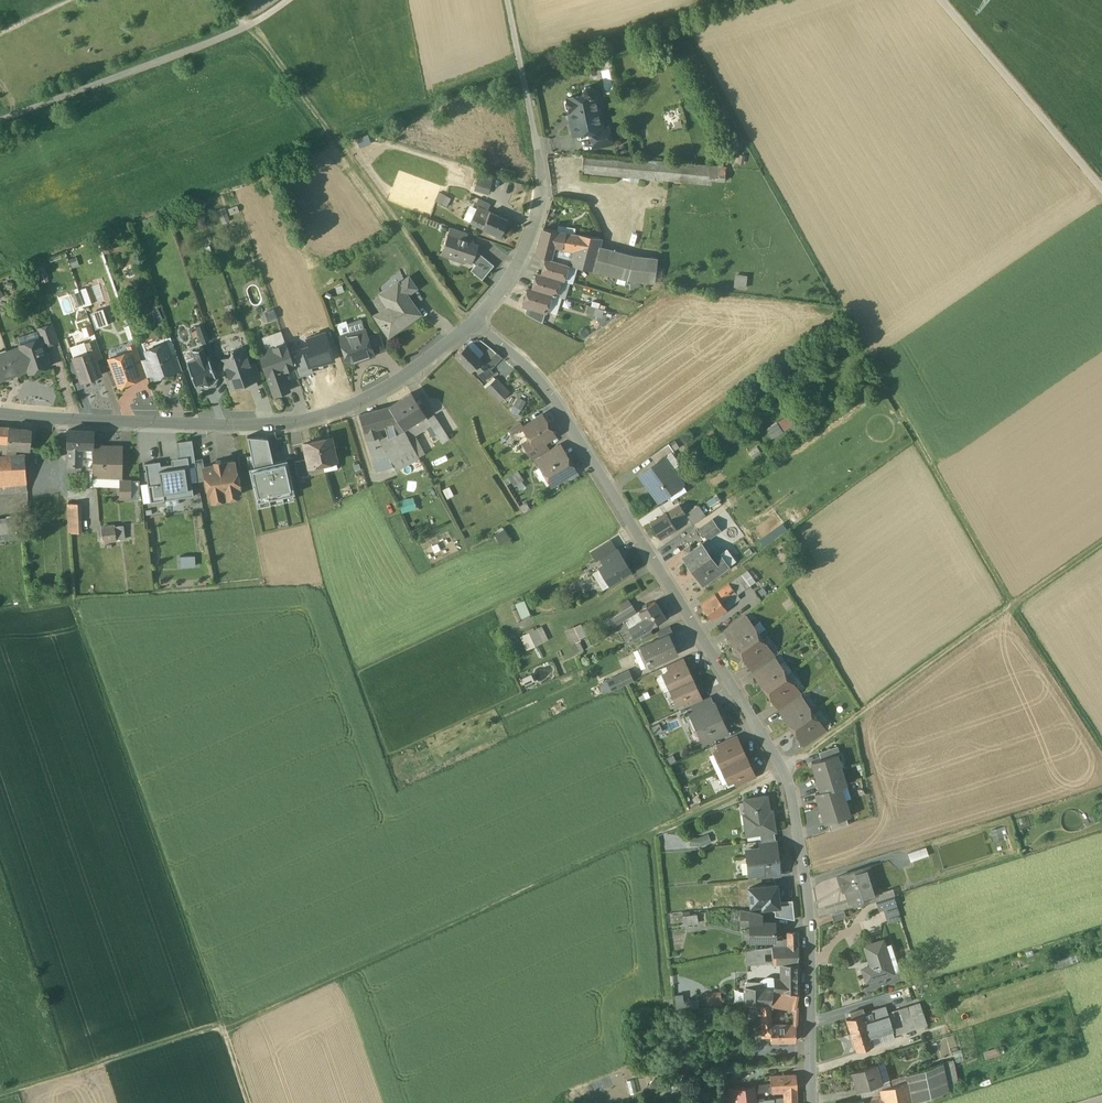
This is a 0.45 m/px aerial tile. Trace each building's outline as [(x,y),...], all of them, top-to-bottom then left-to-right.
[(594,88),(590,86),(585,87),(582,91),(583,95),(567,98),(564,102),(565,108),(569,111),(574,134),(591,131),(602,129),(602,128),(594,88)] [(602,129),(591,131),(594,146),(611,143),(608,127),(602,128),(602,129)] [(358,140),(360,148),(371,144),(368,137),(358,140)] [(710,166),(583,154),(582,172),(709,184),(710,166)] [(492,181),(478,177),(475,187),(488,192),(492,181)] [(447,198),(440,194),(436,203),(443,207),(447,198)] [(490,203),(479,198),(475,205),(478,206),(478,205),(487,210),(490,203)] [(452,206),(446,202),(442,210),(448,213),(452,206)] [(487,210),(478,205),(478,206),(470,222),(500,236),(508,219),(487,210)] [(467,233),(451,227),(449,234),(465,239),(467,233)] [(565,232),(543,228),(539,245),(547,247),(548,244),(562,247),(565,232)] [(588,236),(565,232),(562,247),(573,250),(589,254),(592,239),(587,239),(588,236)] [(465,239),(449,234),(442,253),(453,257),(454,255),(470,261),(475,265),(481,258),(478,256),(474,254),(477,246),(472,244),(473,241),(465,239)] [(601,238),(588,236),(587,239),(592,239),(589,254),(585,268),(593,271),(599,247),(601,238)] [(547,247),(539,245),(536,255),(545,257),(547,247)] [(599,247),(593,271),(628,280),(654,283),(657,259),(632,256),(599,247)] [(589,254),(573,250),(571,265),(585,268),(589,254)] [(493,266),(482,256),(481,258),(475,265),(471,270),(482,280),(493,266)] [(568,264),(546,257),(541,274),(559,279),(562,280),(568,264)] [(541,274),(537,272),(532,288),(551,294),(554,295),(559,279),(541,274)] [(745,287),(746,275),(736,273),(734,286),(745,287)] [(416,287),(408,276),(398,283),(406,294),(416,287)] [(398,283),(386,291),(393,301),(394,300),(396,303),(376,317),(388,335),(403,325),(401,322),(418,311),(406,294),(398,283)] [(532,288),(529,287),(524,304),(527,305),(546,311),(551,294),(532,288)] [(86,289),(70,295),(76,308),(84,305),(85,308),(92,305),(86,289)] [(589,299),(586,312),(601,316),(604,303),(589,299)] [(542,323),(546,311),(527,305),(526,314),(542,323)] [(605,306),(601,315),(608,318),(612,308),(605,306)] [(103,313),(95,316),(99,330),(108,328),(103,313)] [(282,328),(279,320),(272,322),(275,330),(282,328)] [(52,324),(37,329),(40,339),(43,348),(58,343),(52,324)] [(209,342),(204,326),(196,329),(202,344),(209,342)] [(365,330),(350,335),(348,333),(343,335),(341,338),(340,338),(349,362),(373,354),(372,352),(367,337),(365,330)] [(379,333),(367,337),(372,352),(384,348),(379,333)] [(310,367),(311,367),(333,359),(325,334),(301,342),(304,350),(310,367)] [(0,356),(0,381),(29,371),(30,374),(50,367),(43,348),(40,339),(21,346),(21,348),(0,356)] [(96,341),(84,345),(88,355),(93,353),(96,362),(102,360),(96,341)] [(286,344),(265,352),(269,362),(263,364),(268,377),(267,378),(274,397),(289,392),(282,373),(295,369),(290,355),(286,344)] [(480,360),(466,344),(454,355),(469,370),(474,366),(481,360),(480,360)] [(135,347),(127,350),(129,357),(130,356),(133,365),(141,362),(135,347)] [(203,348),(193,352),(196,361),(187,364),(195,387),(204,384),(204,386),(206,386),(205,385),(210,383),(211,384),(212,384),(211,381),(216,380),(208,357),(206,357),(203,348)] [(243,348),(234,352),(232,354),(231,354),(230,357),(231,357),(231,358),(224,361),(233,388),(244,384),(243,383),(248,381),(249,382),(252,381),(253,381),(249,370),(250,367),(250,366),(243,348)] [(491,349),(480,360),(481,360),(488,367),(500,356),(491,349)] [(160,352),(155,350),(149,352),(147,356),(149,361),(149,360),(154,375),(155,379),(164,376),(164,377),(174,374),(174,373),(171,364),(173,364),(171,360),(169,353),(161,356),(160,352)] [(304,350),(290,355),(295,369),(298,379),(314,374),(311,367),(310,367),(304,350)] [(88,355),(74,360),(82,382),(101,376),(96,362),(93,353),(88,355)] [(129,357),(112,363),(120,386),(138,380),(133,365),(130,356),(129,357)] [(177,358),(171,360),(173,364),(171,364),(174,373),(181,371),(177,358)] [(149,361),(141,363),(146,377),(154,375),(149,360),(149,361)] [(488,367),(481,360),(474,366),(485,377),(491,371),(488,367)] [(141,362),(133,365),(138,380),(146,377),(141,363),(141,362)] [(255,364),(250,366),(250,367),(249,370),(253,381),(252,381),(253,385),(262,383),(255,364)] [(509,393),(495,378),(486,388),(499,402),(509,393)] [(425,414),(411,393),(389,406),(398,421),(403,428),(411,423),(425,414)] [(526,402),(518,398),(511,411),(518,415),(526,402)] [(389,406),(380,409),(359,414),(368,444),(380,441),(377,436),(381,435),(378,427),(385,424),(398,421),(389,406)] [(425,414),(411,423),(418,433),(430,424),(431,424),(428,418),(425,414)] [(449,437),(434,414),(428,418),(431,424),(430,424),(442,442),(449,437)] [(542,416),(523,427),(535,446),(535,447),(544,441),(554,435),(542,416)] [(783,429),(791,424),(785,416),(778,421),(783,429)] [(389,437),(404,429),(403,428),(398,421),(385,424),(389,437)] [(519,422),(508,429),(511,435),(523,427),(519,422)] [(777,422),(766,429),(772,438),(783,431),(777,422)] [(418,433),(411,423),(403,428),(404,429),(409,438),(418,433)] [(389,437),(381,442),(389,459),(413,446),(409,438),(404,429),(389,437)] [(1,430),(0,436),(0,442),(10,443),(9,430),(1,430)] [(27,430),(9,430),(10,443),(11,458),(25,457),(29,456),(27,430)] [(84,433),(68,433),(68,459),(81,460),(81,444),(84,444),(84,433)] [(93,433),(84,433),(84,444),(81,444),(81,460),(81,463),(90,463),(90,477),(92,477),(92,461),(93,449),(93,448),(93,433)] [(330,437),(317,440),(322,464),(336,461),(330,437)] [(256,502),(295,493),(287,459),(274,464),(267,439),(247,439),(255,467),(249,468),(256,502)] [(317,440),(304,443),(307,459),(309,467),(310,467),(322,464),(317,440)] [(380,441),(368,444),(377,471),(393,465),(389,459),(381,442),(380,441)] [(535,447),(535,446),(526,451),(532,460),(540,455),(549,450),(544,441),(535,447)] [(192,442),(177,444),(180,465),(189,463),(190,469),(196,468),(195,461),(192,442)] [(668,443),(650,456),(655,463),(664,457),(674,450),(668,443)] [(549,450),(540,455),(545,464),(562,454),(557,445),(549,450)] [(413,446),(389,459),(393,465),(395,470),(418,457),(413,446)] [(121,449),(93,448),(93,449),(92,461),(92,477),(93,477),(93,478),(121,479),(121,449)] [(545,464),(540,467),(547,478),(551,475),(555,482),(574,471),(569,462),(568,463),(562,454),(545,464)] [(12,461),(0,462),(0,487),(27,484),(25,457),(11,458),(12,461)] [(655,463),(639,474),(658,501),(683,484),(664,457),(655,463)] [(81,460),(68,459),(68,477),(90,477),(90,463),(81,463),(81,460)] [(307,459),(294,462),(298,477),(312,474),(310,467),(309,467),(307,459)] [(203,460),(195,461),(196,468),(198,483),(206,482),(203,469),(204,468),(203,460)] [(222,462),(214,464),(215,466),(204,468),(203,469),(206,482),(209,497),(239,491),(233,462),(222,465),(222,462)] [(156,464),(145,466),(151,503),(165,502),(164,496),(181,493),(183,499),(194,498),(190,469),(189,463),(180,465),(157,468),(156,464)] [(508,474),(511,481),(521,477),(518,470),(508,474)] [(720,475),(713,480),(716,484),(724,479),(720,475)] [(90,477),(68,477),(69,488),(90,488),(90,477)] [(121,479),(93,478),(93,477),(92,477),(92,486),(120,488),(120,482),(121,482),(121,479)] [(121,482),(120,482),(120,488),(120,501),(130,501),(131,482),(121,482)] [(138,482),(131,482),(130,501),(138,501),(138,482)] [(401,512),(415,509),(413,497),(398,500),(401,512)] [(680,504),(667,512),(672,520),(685,512),(680,504)] [(698,505),(686,513),(694,524),(705,516),(698,505)] [(82,534),(81,506),(69,507),(69,535),(82,534)] [(672,520),(667,512),(651,522),(660,538),(676,528),(672,520)] [(19,535),(17,519),(0,521),(0,537),(19,535)] [(720,530),(712,519),(700,528),(708,539),(720,530)] [(781,522),(759,538),(764,545),(786,529),(781,522)] [(122,527),(115,528),(117,541),(124,540),(122,527)] [(115,528),(101,529),(102,538),(106,538),(116,537),(115,528)] [(600,558),(615,549),(616,549),(610,540),(591,551),(596,561),(600,558)] [(796,550),(790,541),(785,544),(791,554),(796,550)] [(711,558),(701,543),(682,556),(694,572),(695,571),(704,584),(728,567),(718,553),(711,558)] [(615,549),(600,558),(605,565),(619,556),(615,549)] [(195,567),(195,555),(179,555),(179,567),(195,567)] [(605,565),(599,568),(610,584),(630,572),(620,555),(619,556),(605,565)] [(742,574),(729,583),(737,594),(750,585),(742,574)] [(737,594),(729,583),(715,593),(726,608),(740,598),(737,594)] [(715,593),(700,603),(711,618),(726,608),(715,593)] [(523,601),(516,604),(521,617),(529,613),(523,601)] [(654,601),(639,610),(639,611),(644,619),(648,626),(664,617),(654,601)] [(632,604),(621,611),(625,619),(637,612),(632,604)] [(621,611),(609,618),(614,626),(625,619),(621,611)] [(625,619),(629,626),(642,618),(644,619),(639,611),(637,612),(625,619)] [(745,614),(724,629),(729,636),(750,621),(745,614)] [(642,618),(629,626),(634,635),(648,627),(648,626),(644,619),(642,618)] [(729,636),(728,637),(738,650),(760,634),(750,621),(729,636)] [(669,626),(657,631),(660,637),(668,633),(668,634),(672,632),(669,626)] [(648,627),(634,635),(631,636),(634,642),(652,634),(648,627)] [(580,640),(574,628),(565,632),(574,654),(579,652),(575,642),(580,640)] [(541,631),(523,637),(528,651),(546,644),(541,631)] [(668,634),(668,633),(660,637),(639,646),(648,665),(677,652),(668,634)] [(760,634),(738,650),(748,663),(769,648),(760,634)] [(769,648),(748,663),(753,670),(773,656),(774,655),(769,648)] [(773,656),(753,670),(757,676),(758,676),(778,661),(773,656)] [(681,658),(667,665),(670,671),(684,664),(681,658)] [(778,661),(758,676),(757,676),(756,677),(766,690),(787,674),(778,661)] [(670,671),(663,674),(669,689),(691,678),(685,664),(684,664),(670,671)] [(629,670),(607,680),(612,690),(634,680),(629,670)] [(787,674),(766,690),(775,703),(777,702),(797,688),(787,674)] [(530,676),(522,680),(524,686),(533,682),(530,676)] [(691,678),(669,689),(676,703),(683,699),(697,693),(698,693),(691,678)] [(797,688),(777,702),(780,707),(781,708),(800,694),(800,693),(797,688)] [(697,693),(683,699),(686,706),(691,704),(700,700),(697,693)] [(800,694),(781,708),(780,707),(780,708),(784,714),(804,700),(800,694)] [(700,700),(691,704),(694,711),(712,703),(709,696),(700,700)] [(804,700),(784,714),(782,715),(792,727),(813,712),(804,700)] [(694,711),(689,714),(703,742),(727,731),(723,722),(721,723),(718,717),(720,717),(713,702),(694,711)] [(813,712),(792,727),(801,740),(802,739),(822,724),(813,712)] [(822,724),(802,739),(806,744),(826,730),(822,724)] [(734,735),(717,744),(720,750),(737,742),(734,735)] [(720,750),(714,752),(721,767),(745,756),(738,741),(737,742),(720,750)] [(837,746),(818,752),(821,759),(833,755),(834,756),(836,755),(840,754),(837,746)] [(836,755),(834,756),(833,755),(821,759),(811,762),(812,762),(816,776),(816,777),(841,769),(836,755)] [(745,756),(721,767),(728,781),(733,779),(751,771),(752,770),(745,756)] [(841,769),(816,777),(821,791),(840,785),(840,786),(845,784),(841,769)] [(751,771),(733,779),(736,785),(754,777),(751,771)] [(840,785),(821,791),(815,793),(820,808),(845,800),(840,786),(840,785)] [(767,796),(744,799),(747,823),(745,823),(747,835),(760,833),(774,831),(775,831),(774,819),(771,820),(767,796)] [(845,800),(820,808),(825,823),(849,815),(845,800)] [(1004,827),(992,830),(995,841),(1007,838),(1004,827)] [(774,831),(760,833),(761,841),(773,840),(775,839),(774,831)] [(690,845),(710,844),(710,834),(690,836),(690,845)] [(761,841),(760,841),(760,849),(774,848),(773,840),(761,841)] [(760,849),(746,851),(748,874),(779,871),(776,847),(760,849)] [(920,849),(908,853),(910,859),(922,855),(920,849)] [(862,868),(837,876),(840,886),(844,885),(849,902),(851,901),(872,895),(874,901),(877,900),(872,883),(867,885),(862,868)] [(777,881),(747,885),(749,909),(759,908),(759,912),(775,910),(781,909),(780,902),(777,881)] [(872,895),(851,901),(853,908),(874,901),(872,895)] [(877,900),(880,910),(883,909),(896,905),(893,895),(877,900)] [(776,917),(794,920),(792,900),(780,902),(781,909),(775,910),(776,917)] [(896,905),(883,909),(887,922),(900,918),(896,905)] [(762,914),(742,910),(742,924),(751,924),(751,923),(762,922),(762,914)] [(844,911),(832,915),(834,921),(846,917),(844,911)] [(683,923),(697,923),(697,913),(683,914),(683,923)] [(762,922),(751,923),(751,924),(751,934),(756,934),(756,940),(774,940),(774,922),(762,922)] [(798,932),(787,932),(788,947),(798,947),(798,932)] [(883,940),(864,945),(871,966),(862,969),(866,981),(893,972),(883,940)] [(774,947),(756,948),(756,965),(756,966),(762,965),(774,963),(774,947)] [(788,947),(774,947),(774,963),(797,961),(798,947),(788,947)] [(1055,960),(1057,966),(1071,962),(1069,955),(1055,960)] [(797,964),(783,966),(783,980),(783,992),(797,993),(797,964)] [(783,980),(775,979),(775,990),(783,992),(783,980)] [(759,987),(753,988),(753,984),(746,984),(746,1004),(747,1004),(761,1004),(769,1005),(771,1005),(773,991),(773,990),(764,989),(764,987),(759,987)] [(773,991),(771,1005),(794,1008),(796,996),(773,991)] [(729,994),(706,995),(707,1005),(730,1003),(729,994)] [(769,1005),(761,1004),(762,1027),(763,1037),(771,1036),(770,1027),(769,1005)] [(914,1005),(886,1013),(887,1016),(889,1022),(917,1014),(914,1005)] [(864,1013),(863,1013),(866,1023),(887,1016),(886,1013),(884,1007),(864,1013)] [(863,1008),(850,1012),(852,1017),(863,1013),(864,1013),(863,1008)] [(852,1017),(846,1019),(851,1034),(868,1029),(866,1023),(863,1013),(852,1017)] [(917,1014),(889,1022),(891,1029),(894,1035),(921,1027),(917,1014)] [(887,1016),(866,1023),(868,1029),(889,1022),(887,1016)] [(889,1022),(868,1029),(870,1035),(891,1029),(889,1022)] [(795,1026),(770,1027),(771,1036),(771,1041),(795,1040),(795,1026)] [(868,1029),(851,1034),(856,1050),(864,1047),(866,1047),(867,1046),(873,1045),(870,1035),(868,1029)] [(889,1080),(884,1061),(875,1064),(881,1083),(889,1080)] [(953,1061),(944,1064),(945,1070),(955,1068),(953,1061)] [(944,1063),(906,1075),(907,1080),(911,1102),(950,1090),(950,1088),(959,1086),(955,1068),(945,1070),(944,1064),(944,1063)] [(875,1064),(852,1071),(858,1090),(860,1089),(881,1083),(875,1064)] [(796,1074),(770,1076),(770,1083),(771,1089),(785,1088),(796,1089),(796,1074)] [(881,1089),(882,1096),(883,1102),(908,1102),(911,1102),(907,1080),(883,1088),(881,1089)] [(881,1089),(883,1088),(881,1083),(860,1089),(862,1099),(863,1099),(875,1097),(873,1092),(881,1089)] [(736,1088),(737,1102),(755,1102),(755,1101),(753,1086),(736,1088)] [(727,1089),(729,1102),(737,1102),(736,1088),(727,1089)] [(785,1088),(785,1101),(785,1102),(796,1102),(797,1095),(796,1089),(785,1088)] [(881,1089),(873,1092),(875,1097),(882,1096),(881,1089)]
